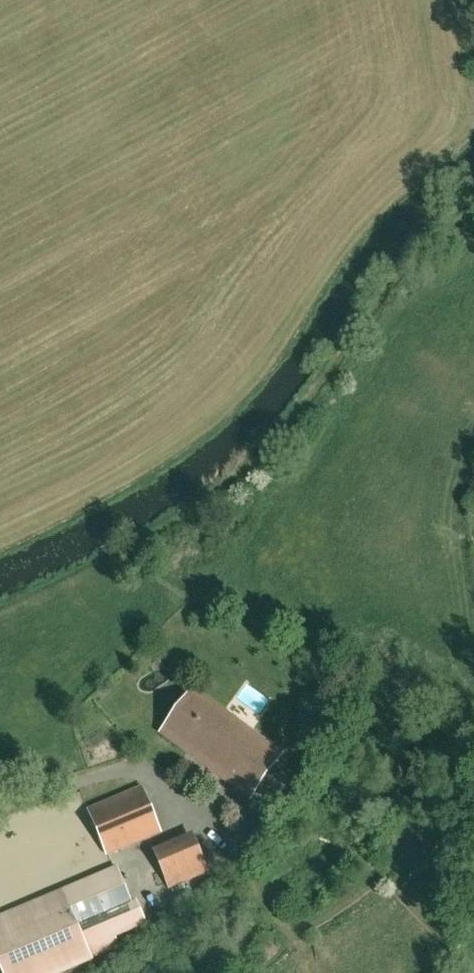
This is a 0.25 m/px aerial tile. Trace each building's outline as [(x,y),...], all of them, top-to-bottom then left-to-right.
[(282,754),(192,688),(160,731),(250,797),(282,754)] [(141,786),(88,809),(107,854),(160,832),(141,786)] [(200,831),(157,848),(173,887),(216,870),(200,831)] [(3,915),(0,917),(0,967),(3,972),(57,972),(91,959),(88,951),(116,940),(113,933),(144,921),(136,901),(131,903),(116,868),(3,915)]
